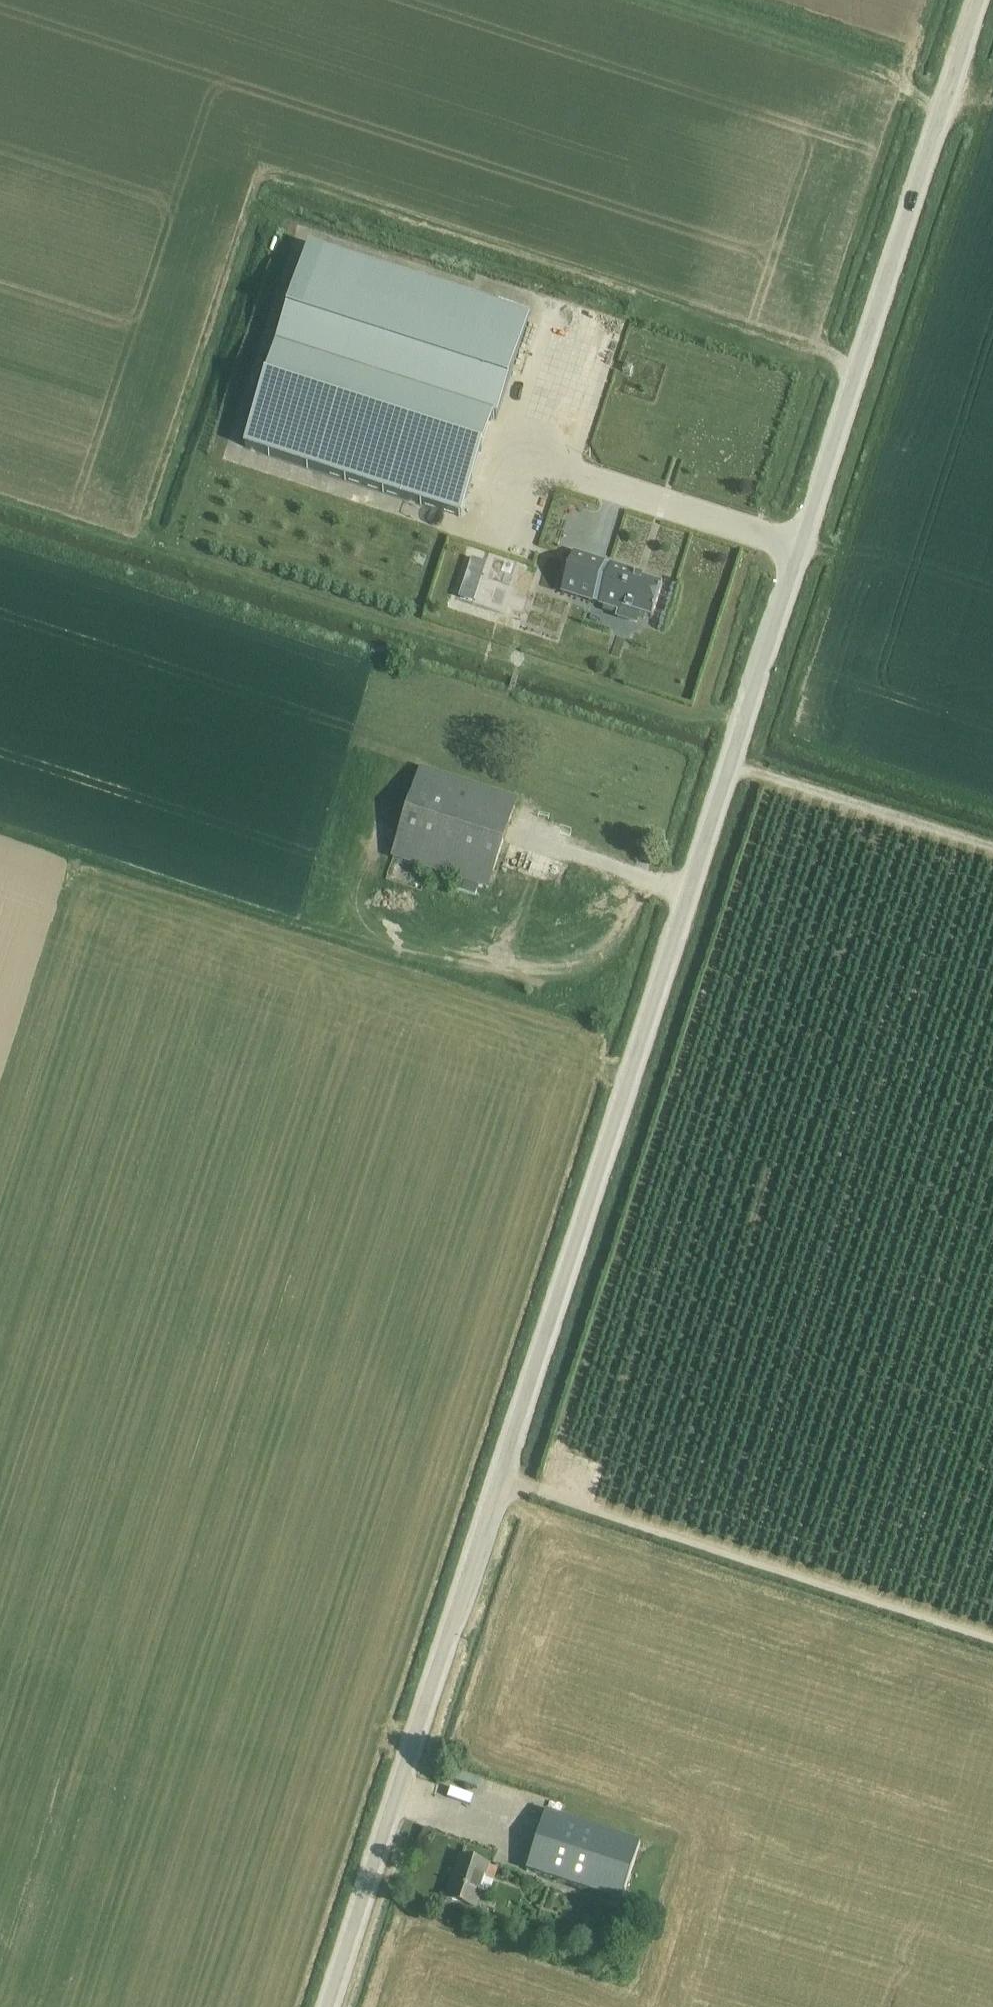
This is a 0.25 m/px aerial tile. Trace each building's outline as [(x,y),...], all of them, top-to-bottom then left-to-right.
[(527,317),(308,246),(243,446),(463,516),(527,317)] [(575,553),(566,581),(567,582),(594,590),(591,602),(592,602),(592,601),(601,604),(600,605),(619,611),(617,617),(636,623),(640,614),(653,618),(663,585),(632,575),(633,572),(613,566),(613,567),(604,564),(604,563),(575,553)] [(517,800),(498,794),(422,769),(393,858),(488,889),(517,800)] [(527,1869),(546,1876),(625,1901),(643,1844),(565,1819),(546,1812),(527,1869)] [(446,1900),(466,1906),(478,1910),(492,1867),(479,1863),(460,1857),(446,1900)]
